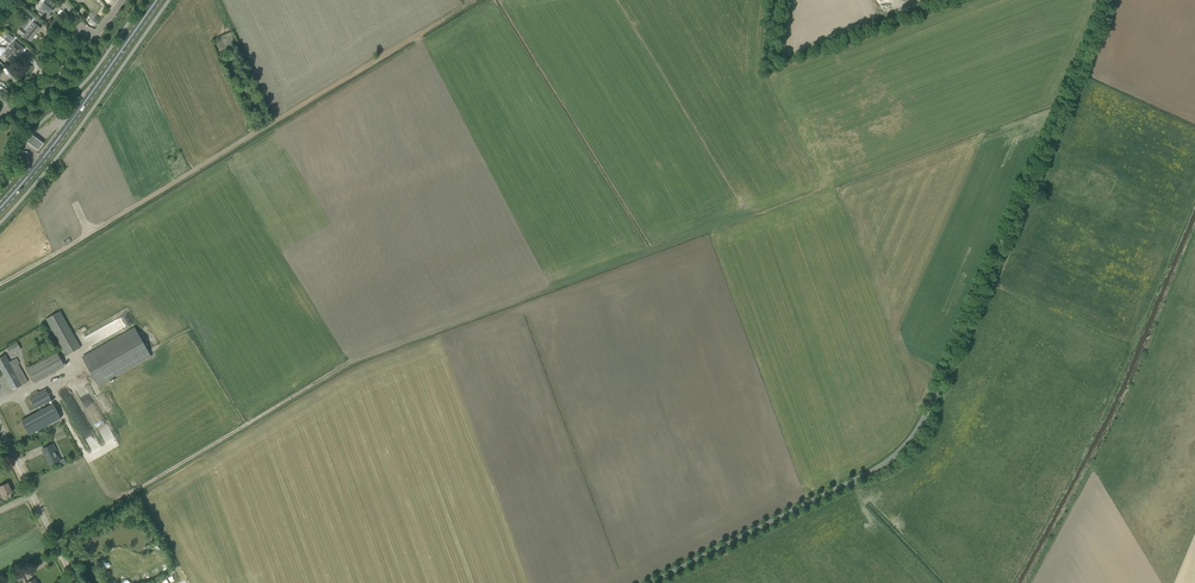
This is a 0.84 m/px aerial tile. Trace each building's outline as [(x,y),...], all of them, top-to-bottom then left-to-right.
[(35,7),(40,10),(38,13),(42,17),(47,20),(51,16),(50,15),(53,10),(52,9),(56,5),(50,0),(40,0),(35,7)] [(17,32),(22,36),(22,35),(30,41),(33,37),(32,37),(36,32),(37,33),(41,28),(33,21),(33,20),(34,21),(37,18),(27,11),(23,16),(29,22),(23,29),(20,27),(17,32)] [(97,25),(101,19),(95,15),(91,22),(97,25)] [(5,60),(6,58),(12,62),(16,57),(16,58),(21,52),(20,52),(23,48),(14,41),(16,38),(8,31),(5,35),(6,36),(4,38),(10,43),(6,48),(4,47),(3,47),(2,47),(0,47),(0,56),(1,57),(5,60)] [(33,135),(28,142),(39,150),(44,143),(33,135)] [(46,319),(66,356),(81,347),(61,311),(46,319)] [(112,332),(126,326),(122,319),(109,325),(112,332)] [(82,358),(98,385),(151,356),(135,328),(82,358)] [(7,348),(11,355),(21,349),(17,342),(7,348)] [(27,368),(35,383),(65,367),(57,352),(27,368)] [(13,390),(28,382),(18,364),(18,365),(14,359),(9,362),(5,355),(0,358),(0,368),(13,390)] [(30,394),(31,397),(30,397),(36,408),(42,404),(43,406),(52,401),(45,389),(39,392),(37,390),(30,394)] [(53,403),(21,421),(29,435),(61,418),(53,403)] [(54,450),(55,449),(53,444),(42,449),(50,465),(59,460),(54,450)] [(1,490),(4,496),(3,496),(3,497),(12,493),(8,483),(0,487),(0,490),(1,490)] [(131,575),(135,582),(136,582),(139,581),(135,573),(131,575)]
